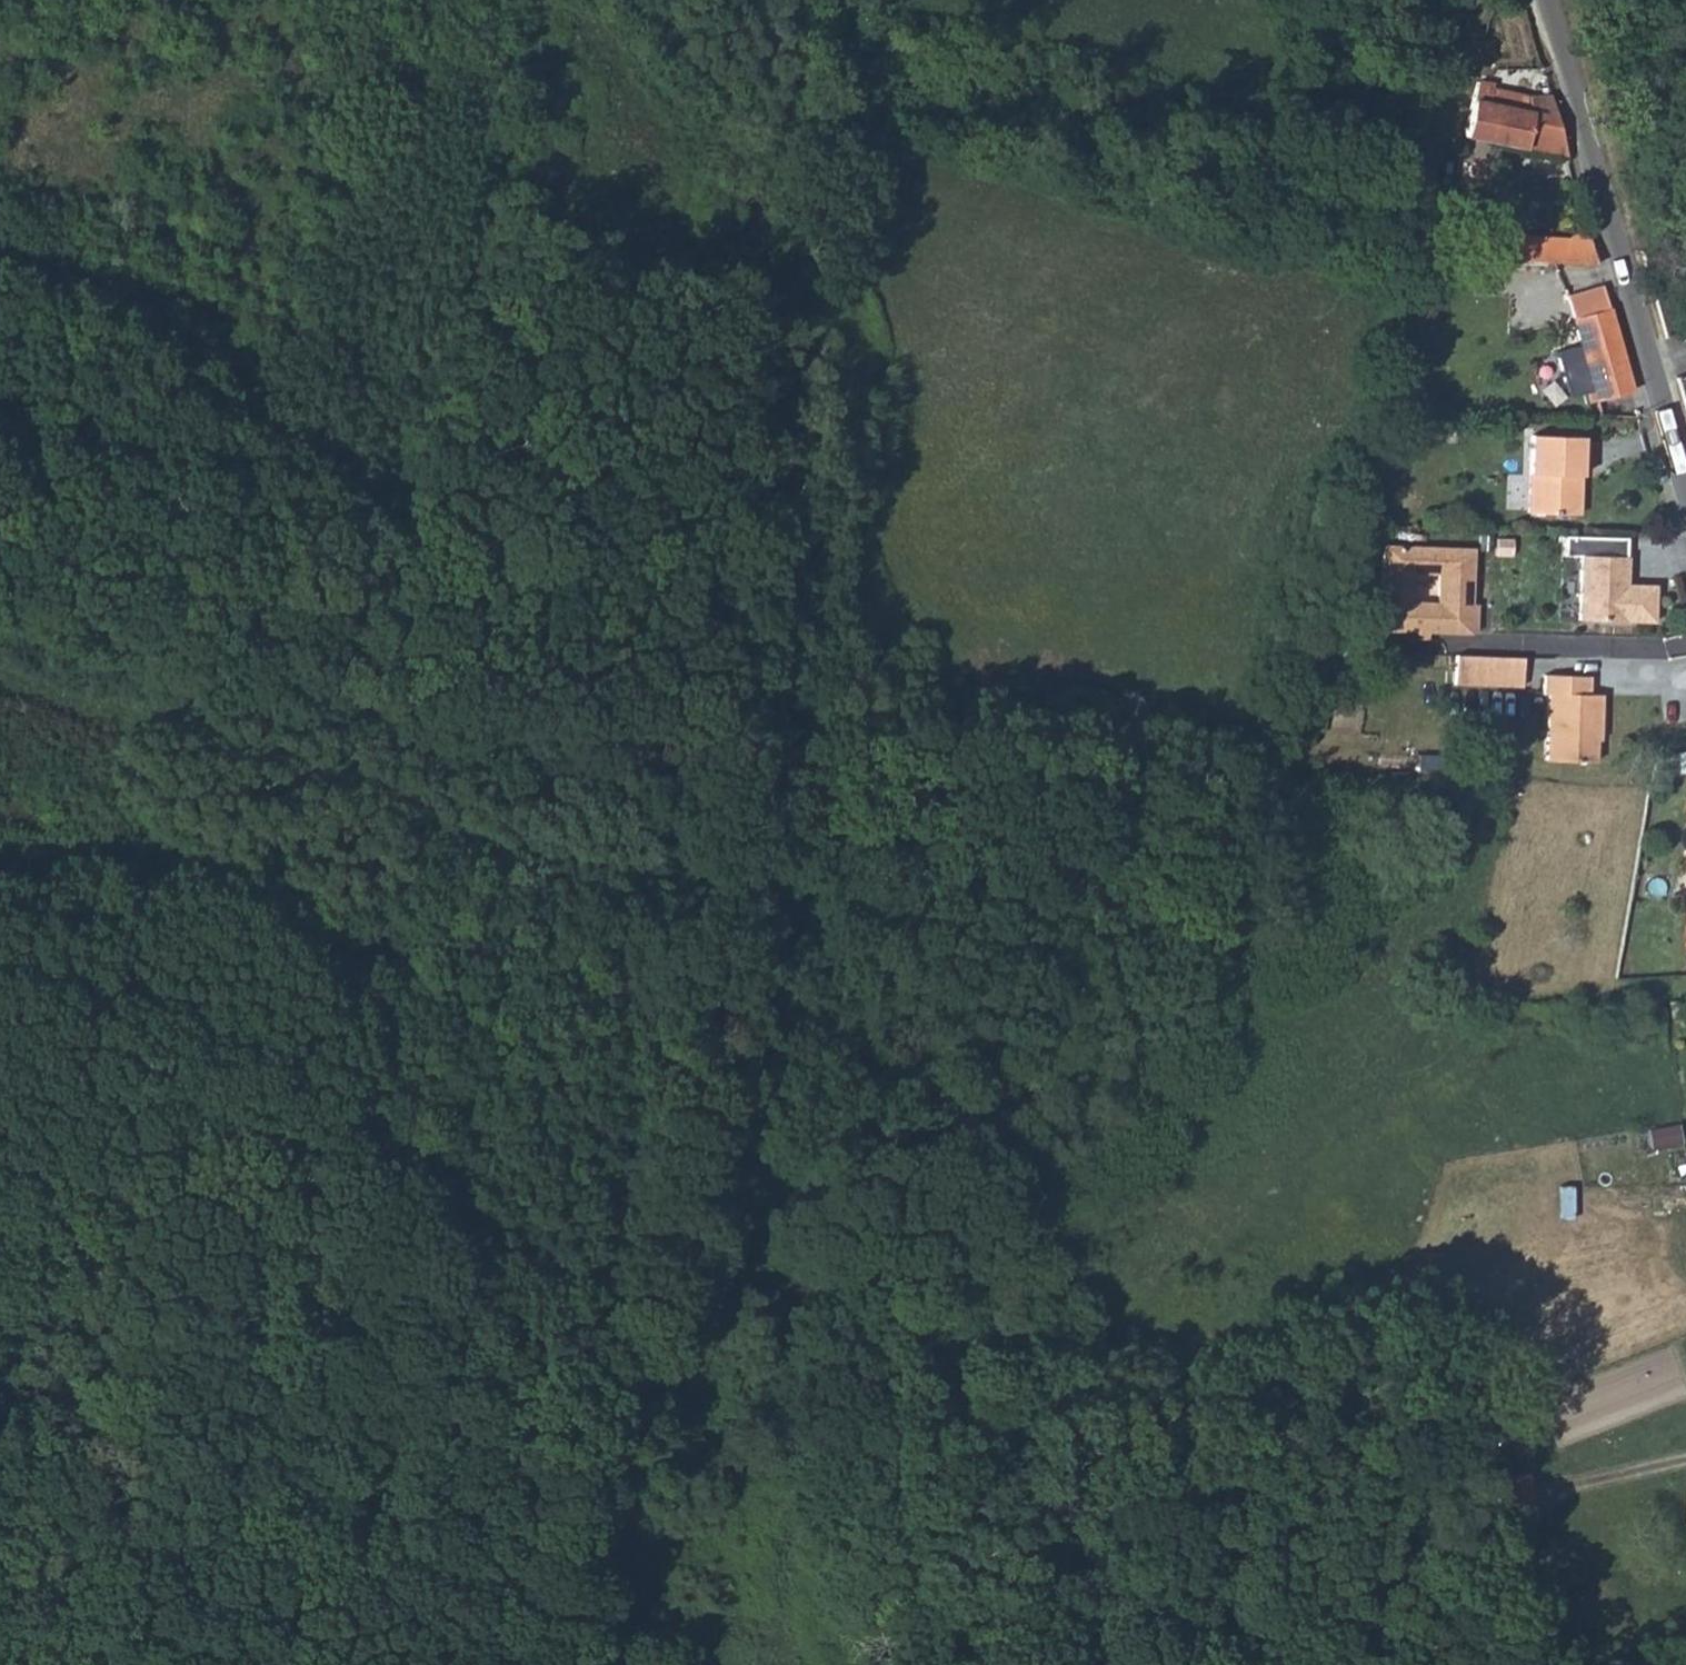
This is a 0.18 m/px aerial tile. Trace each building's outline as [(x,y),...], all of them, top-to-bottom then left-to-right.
[(1479,122),(1500,132),(1499,135),(1580,171),(1562,108),(1544,102),(1539,115),(1502,99),(1508,87),(1511,78),(1496,74),(1488,89),(1481,113),(1479,122)] [(1508,87),(1502,99),(1539,115),(1544,102),(1508,87)] [(1594,233),(1516,230),(1514,258),(1593,261),(1594,233)] [(1601,294),(1568,305),(1595,387),(1624,377),(1601,294)] [(1550,481),(1598,484),(1600,464),(1551,459),(1550,481)] [(1550,481),(1544,538),(1592,542),(1593,515),(1588,515),(1588,501),(1597,500),(1598,484),(1550,481)] [(1381,631),(1474,638),(1476,613),(1471,612),(1475,564),(1386,557),(1381,631)] [(1630,562),(1584,559),(1580,614),(1653,619),(1656,588),(1628,586),(1630,562)] [(1522,661),(1455,656),(1453,686),(1520,692),(1522,661)] [(1546,690),(1550,691),(1546,754),(1598,760),(1598,730),(1604,731),(1605,691),(1592,690),(1592,676),(1547,671),(1546,690)]
